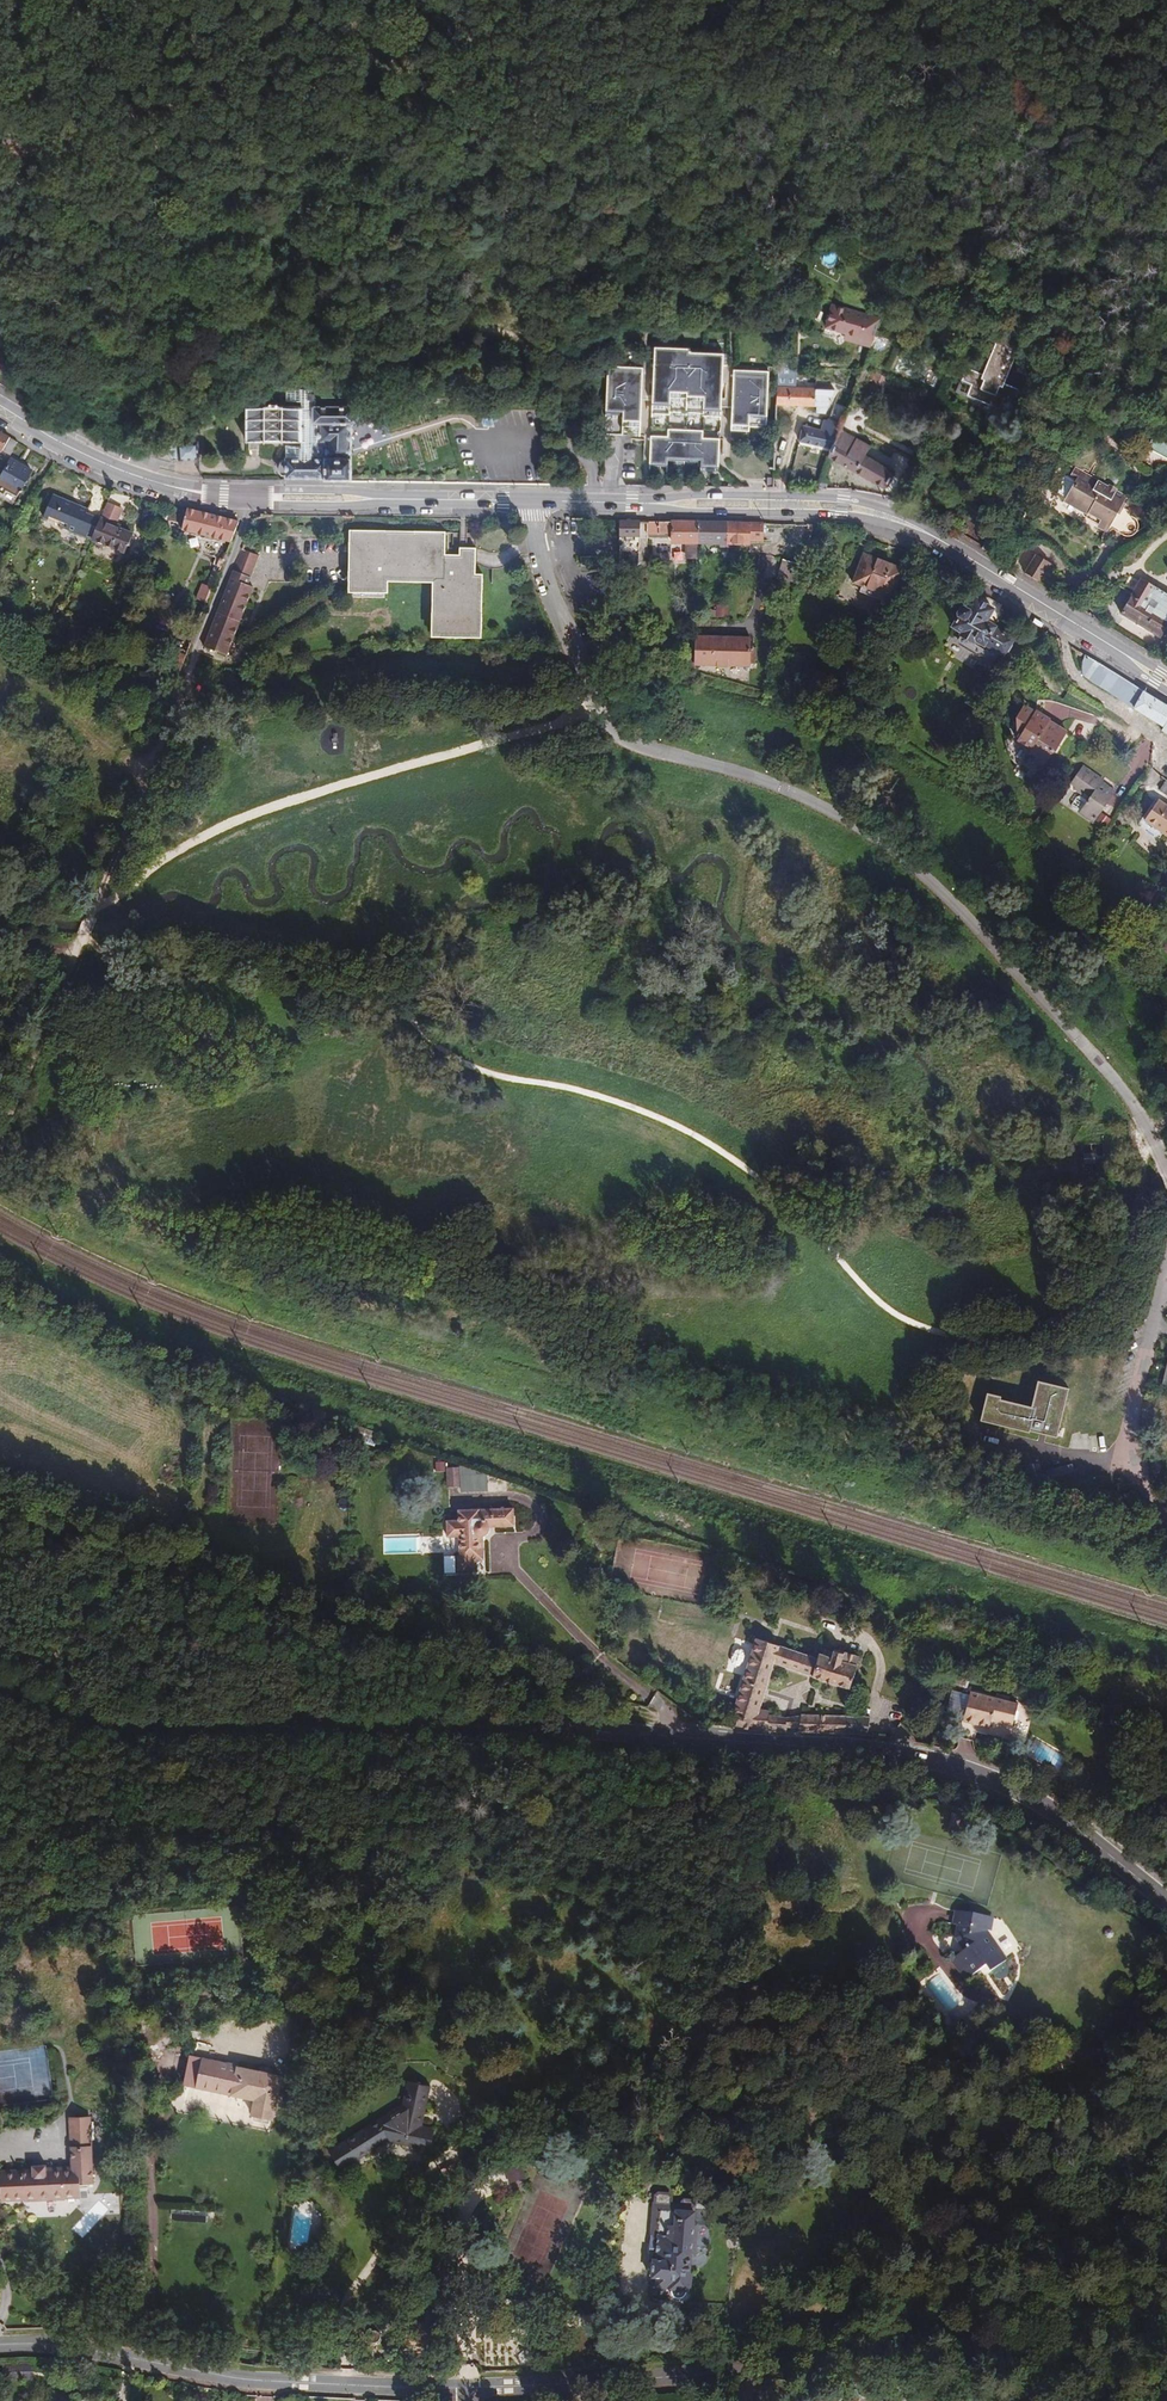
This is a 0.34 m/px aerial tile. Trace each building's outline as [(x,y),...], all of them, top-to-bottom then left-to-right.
[(882,319),(831,304),(825,326),(856,336),(854,343),(871,348),(882,319)] [(969,383),(964,394),(990,405),(1010,355),(990,347),(979,374),(964,367),(959,379),(969,383)] [(3,376),(11,362),(0,355),(0,374),(3,376)] [(688,355),(654,355),(654,420),(671,420),(671,417),(704,417),(704,421),(722,421),(722,359),(688,359),(688,355)] [(891,380),(877,373),(872,383),(887,389),(891,380)] [(769,375),(735,374),(734,432),(768,433),(769,375)] [(642,375),(608,375),(607,444),(641,444),(642,375)] [(814,392),(777,390),(777,407),(794,408),(814,408),(814,392)] [(835,392),(814,392),(814,408),(817,409),(828,409),(835,392)] [(287,451),(288,461),(306,461),(306,452),(313,452),(317,445),(319,446),(320,424),(314,424),(314,409),(315,409),(316,399),(285,399),(285,406),(300,406),(301,410),(245,412),(246,447),(301,445),(301,450),(287,451)] [(288,478),(288,482),(353,482),(354,461),(351,461),(351,450),(352,424),(354,424),(354,410),(352,410),(352,400),(316,399),(315,409),(314,409),(314,424),(320,424),(319,446),(317,445),(313,452),(306,452),(306,461),(288,461),(288,464),(283,465),(282,472),(283,478),(288,478)] [(481,412),(483,427),(491,426),(489,410),(481,412)] [(801,445),(833,453),(841,431),(843,426),(831,421),(825,425),(822,433),(804,429),(801,445)] [(833,453),(830,459),(886,491),(895,475),(866,459),(871,448),(858,440),(841,431),(833,453)] [(0,432),(0,453),(1,451),(9,437),(0,432)] [(1155,433),(1145,450),(1166,463),(1166,461),(1166,440),(1155,433)] [(858,440),(871,448),(875,442),(861,434),(858,440)] [(18,442),(9,437),(1,451),(10,456),(18,442)] [(670,445),(653,445),(653,474),(671,474),(671,471),(703,471),(703,474),(721,474),(721,445),(704,445),(704,437),(671,437),(670,445)] [(151,444),(147,457),(165,462),(168,448),(151,444)] [(168,448),(165,462),(171,463),(182,463),(183,447),(178,449),(168,448)] [(183,447),(182,463),(201,463),(200,447),(183,447)] [(15,499),(19,491),(22,492),(24,488),(22,486),(31,471),(11,460),(1,476),(0,476),(0,491),(15,499)] [(1070,500),(1112,527),(1119,516),(1115,513),(1117,509),(1123,513),(1129,503),(1080,473),(1074,481),(1070,479),(1061,495),(1070,500)] [(12,504),(15,499),(0,491),(0,497),(12,504)] [(62,522),(61,525),(93,538),(101,518),(88,512),(89,509),(53,494),(44,515),(62,522)] [(1108,534),(1112,527),(1070,500),(1068,504),(1089,517),(1087,521),(1108,534)] [(122,510),(107,504),(101,518),(93,538),(125,551),(133,533),(115,526),(122,510)] [(238,522),(188,510),(182,530),(231,542),(238,522)] [(642,525),(621,525),(621,541),(641,541),(641,538),(642,525)] [(642,525),(641,538),(674,539),(673,547),(689,547),(689,563),(699,563),(699,548),(700,527),(642,525)] [(722,551),(730,551),(730,548),(729,548),(729,537),(725,535),(726,527),(700,527),(699,548),(722,548),(722,551)] [(730,548),(750,548),(750,545),(764,545),(764,528),(726,527),(725,535),(729,537),(729,548),(730,548)] [(477,537),(354,535),(353,601),(385,602),(385,583),(438,583),(437,642),(483,642),(484,579),(476,579),(477,537)] [(893,597),(904,568),(864,553),(853,582),(893,597)] [(248,590),(260,560),(243,554),(212,633),(212,654),(228,659),(254,591),(248,590)] [(1024,574),(1038,583),(1049,564),(1035,556),(1024,574)] [(596,558),(581,559),(581,568),(596,568),(596,558)] [(794,582),(799,565),(781,561),(777,577),(794,582)] [(196,597),(206,602),(213,588),(204,583),(196,597)] [(1143,583),(1122,618),(1160,642),(1166,630),(1166,597),(1143,583)] [(986,625),(993,612),(975,601),(968,613),(964,611),(960,612),(958,616),(959,621),(954,630),(962,636),(961,638),(973,645),(975,644),(984,650),(985,648),(1004,659),(1014,644),(994,632),(995,630),(986,625)] [(715,605),(715,616),(727,616),(727,604),(715,605)] [(696,662),(696,664),(748,665),(748,663),(754,663),(755,648),(749,648),(749,638),(697,637),(697,638),(696,662)] [(683,661),(696,662),(697,638),(684,638),(683,661)] [(165,676),(178,676),(186,656),(176,652),(165,676)] [(1120,680),(1088,660),(1083,668),(1084,677),(1087,682),(1165,730),(1162,734),(1166,737),(1166,709),(1120,680)] [(1033,712),(1023,706),(1015,718),(1014,720),(1016,730),(1020,733),(1016,739),(1020,741),(1019,744),(1031,751),(1029,755),(1036,759),(1034,762),(1043,768),(1055,747),(1057,748),(1066,732),(1049,721),(1050,720),(1034,711),(1033,712)] [(1114,789),(1106,783),(1104,786),(1099,782),(1101,780),(1102,778),(1081,765),(1069,783),(1090,796),(1080,810),(1094,820),(1114,789)] [(1165,780),(1159,790),(1166,796),(1166,782),(1165,780)] [(1157,799),(1143,820),(1166,835),(1166,806),(1157,799)] [(1109,821),(1101,815),(1096,822),(1105,827),(1109,821)] [(1130,954),(1139,938),(1130,932),(1121,949),(1130,954)] [(1028,1432),(1031,1421),(1032,1416),(1037,1418),(1037,1415),(1046,1417),(1044,1424),(1058,1428),(1068,1390),(1036,1382),(1030,1407),(999,1400),(1000,1397),(987,1394),(980,1420),(1028,1432)] [(1032,1416),(1031,1421),(1044,1424),(1046,1417),(1037,1415),(1037,1418),(1032,1416)] [(513,1529),(513,1512),(458,1512),(458,1519),(446,1519),(446,1534),(458,1534),(457,1553),(455,1554),(454,1568),(472,1568),(472,1560),(480,1560),(481,1535),(485,1534),(489,1529),(513,1529)] [(758,1640),(752,1660),(775,1667),(812,1680),(819,1659),(758,1640)] [(824,1659),(820,1657),(819,1659),(812,1680),(849,1693),(861,1662),(836,1654),(834,1658),(825,1655),(824,1659)] [(752,1660),(746,1676),(731,1721),(733,1721),(753,1728),(751,1733),(751,1735),(786,1736),(786,1721),(769,1720),(769,1714),(758,1714),(775,1667),(752,1660)] [(1014,1730),(1020,1708),(979,1698),(972,1727),(987,1731),(989,1724),(1014,1730)] [(798,1737),(845,1738),(845,1720),(839,1720),(801,1720),(798,1737)] [(729,1730),(751,1733),(753,1728),(733,1721),(729,1730)] [(954,1808),(951,1819),(960,1821),(963,1810),(954,1808)] [(960,1821),(951,1819),(949,1826),(958,1829),(960,1821)] [(959,1925),(962,1908),(954,1907),(951,1923),(959,1925)] [(982,1930),(982,1927),(984,1913),(962,1908),(959,1925),(957,1934),(965,1946),(954,1954),(969,1974),(984,1962),(991,1969),(1002,1960),(982,1930)] [(984,1913),(982,1927),(990,1928),(993,1915),(984,1913)] [(964,1978),(969,1974),(954,1954),(949,1958),(964,1978)] [(973,2027),(963,2013),(956,2018),(966,2032),(973,2027)] [(1158,2034),(1154,2020),(1143,2022),(1147,2037),(1158,2034)] [(1059,2068),(1055,2056),(1040,2061),(1043,2071),(1059,2068)] [(251,2115),(257,2116),(269,2120),(273,2121),(283,2079),(272,2076),(257,2073),(241,2070),(242,2067),(205,2059),(198,2088),(254,2101),(251,2115)] [(259,2066),(257,2073),(272,2076),(273,2069),(259,2066)] [(419,2128),(429,2090),(408,2084),(402,2107),(326,2153),(339,2172),(385,2144),(427,2155),(434,2131),(419,2128)] [(269,2120),(257,2116),(255,2123),(268,2125),(269,2120)] [(91,2136),(91,2123),(90,2118),(69,2119),(71,2148),(76,2148),(77,2168),(72,2168),(47,2170),(46,2166),(31,2166),(31,2170),(1,2172),(2,2191),(24,2189),(24,2197),(65,2194),(64,2187),(78,2187),(77,2181),(94,2181),(91,2136)] [(100,2123),(91,2123),(91,2136),(101,2136),(100,2123)] [(668,2158),(656,2158),(655,2172),(672,2175),(668,2158)] [(529,2187),(521,2162),(505,2166),(513,2192),(529,2187)] [(441,2170),(445,2178),(455,2175),(452,2167),(441,2170)] [(480,2188),(475,2169),(458,2174),(464,2192),(480,2188)] [(24,2189),(2,2191),(2,2198),(24,2197),(24,2189)] [(653,2202),(651,2236),(658,2237),(657,2262),(653,2263),(652,2286),(669,2287),(669,2291),(675,2292),(679,2298),(685,2297),(687,2293),(691,2293),(693,2256),(700,2256),(701,2226),(694,2226),(695,2204),(653,2202)] [(658,2237),(651,2236),(649,2262),(653,2263),(657,2262),(658,2237)] [(399,2329),(399,2318),(381,2319),(381,2330),(399,2329)] [(382,2342),(382,2341),(382,2340),(382,2339),(381,2337),(381,2336),(380,2335),(378,2334),(377,2333),(375,2332),(374,2332),(372,2333),(370,2333),(369,2334),(368,2335),(366,2338),(365,2339),(365,2341),(365,2343),(366,2344),(367,2346),(368,2347),(369,2348),(371,2349),(374,2349),(375,2349),(377,2349),(378,2348),(380,2347),(381,2345),(382,2344),(382,2342)]
